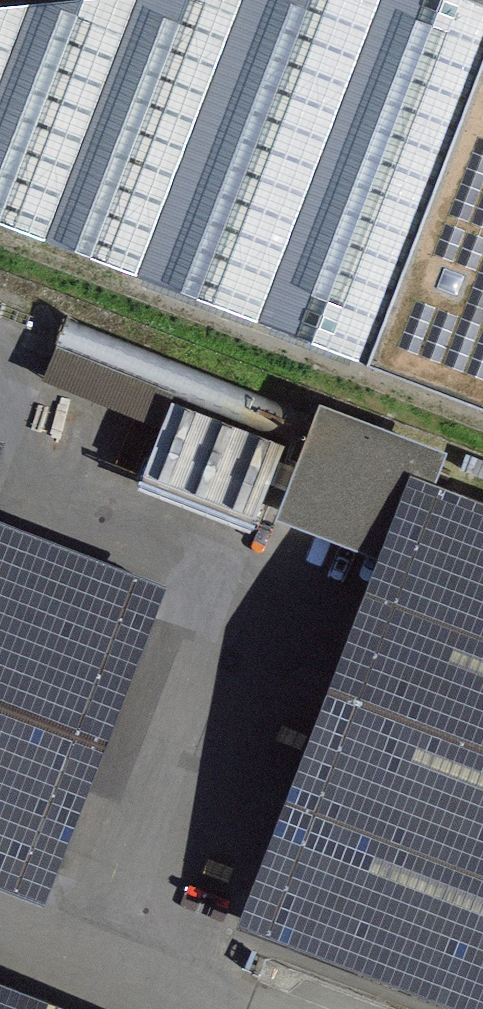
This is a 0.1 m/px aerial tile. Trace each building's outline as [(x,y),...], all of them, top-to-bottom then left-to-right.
[(240,0),(96,0),(0,9),(0,225),(134,276),(240,0)] [(482,410),(482,0),(240,0),(134,276),(482,410)] [(311,415),(64,319),(52,350),(58,352),(47,380),(158,424),(169,396),(298,446),(311,415)] [(282,448),(170,405),(140,481),(254,524),(269,487),(288,494),(298,470),(276,462),(282,448)] [(285,516),(397,559),(416,510),(436,457),(324,414),(285,516)] [(416,510),(397,559),(274,877),(482,957),(482,536),(416,510)] [(34,904),(158,583),(0,522),(0,890),(34,904)] [(0,981),(0,1008),(74,1008),(0,981)]
